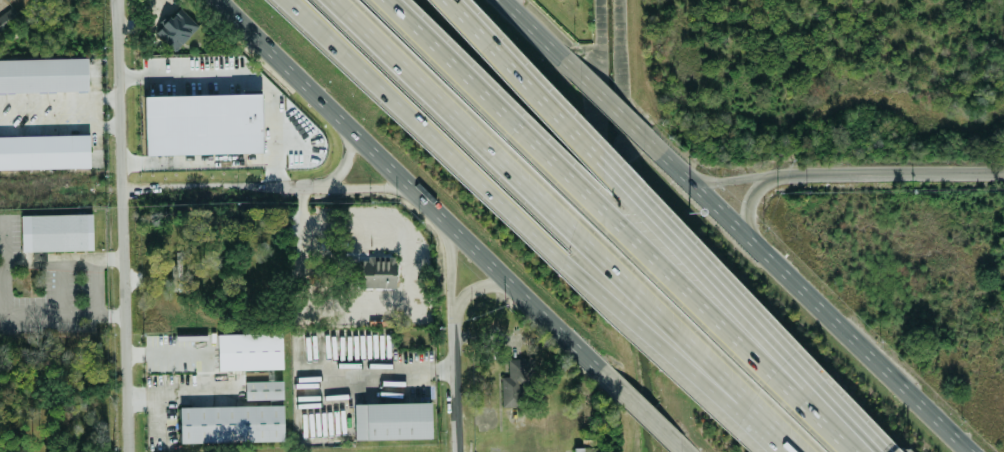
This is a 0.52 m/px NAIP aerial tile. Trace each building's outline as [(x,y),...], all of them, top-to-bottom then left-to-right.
[(11,5),(0,14),(0,31),(20,16),(11,5)] [(198,24),(179,5),(154,30),(173,49),(198,24)] [(87,91),(87,57),(0,58),(0,92),(87,91)] [(143,95),(144,154),(262,152),(260,93),(143,95)] [(89,134),(0,135),(0,168),(89,167),(89,134)] [(20,214),(20,250),(91,250),(91,214),(20,214)] [(358,286),(395,286),(395,255),(358,255),(358,286)] [(217,369),(282,368),(281,332),(216,333),(217,369)] [(501,375),(501,405),(523,405),(523,357),(508,357),(508,375),(501,375)] [(244,374),(244,398),(281,398),(281,374),(244,374)] [(429,438),(429,401),(354,401),(354,438),(429,438)] [(282,404),(179,405),(179,441),(282,441),(282,404)]
